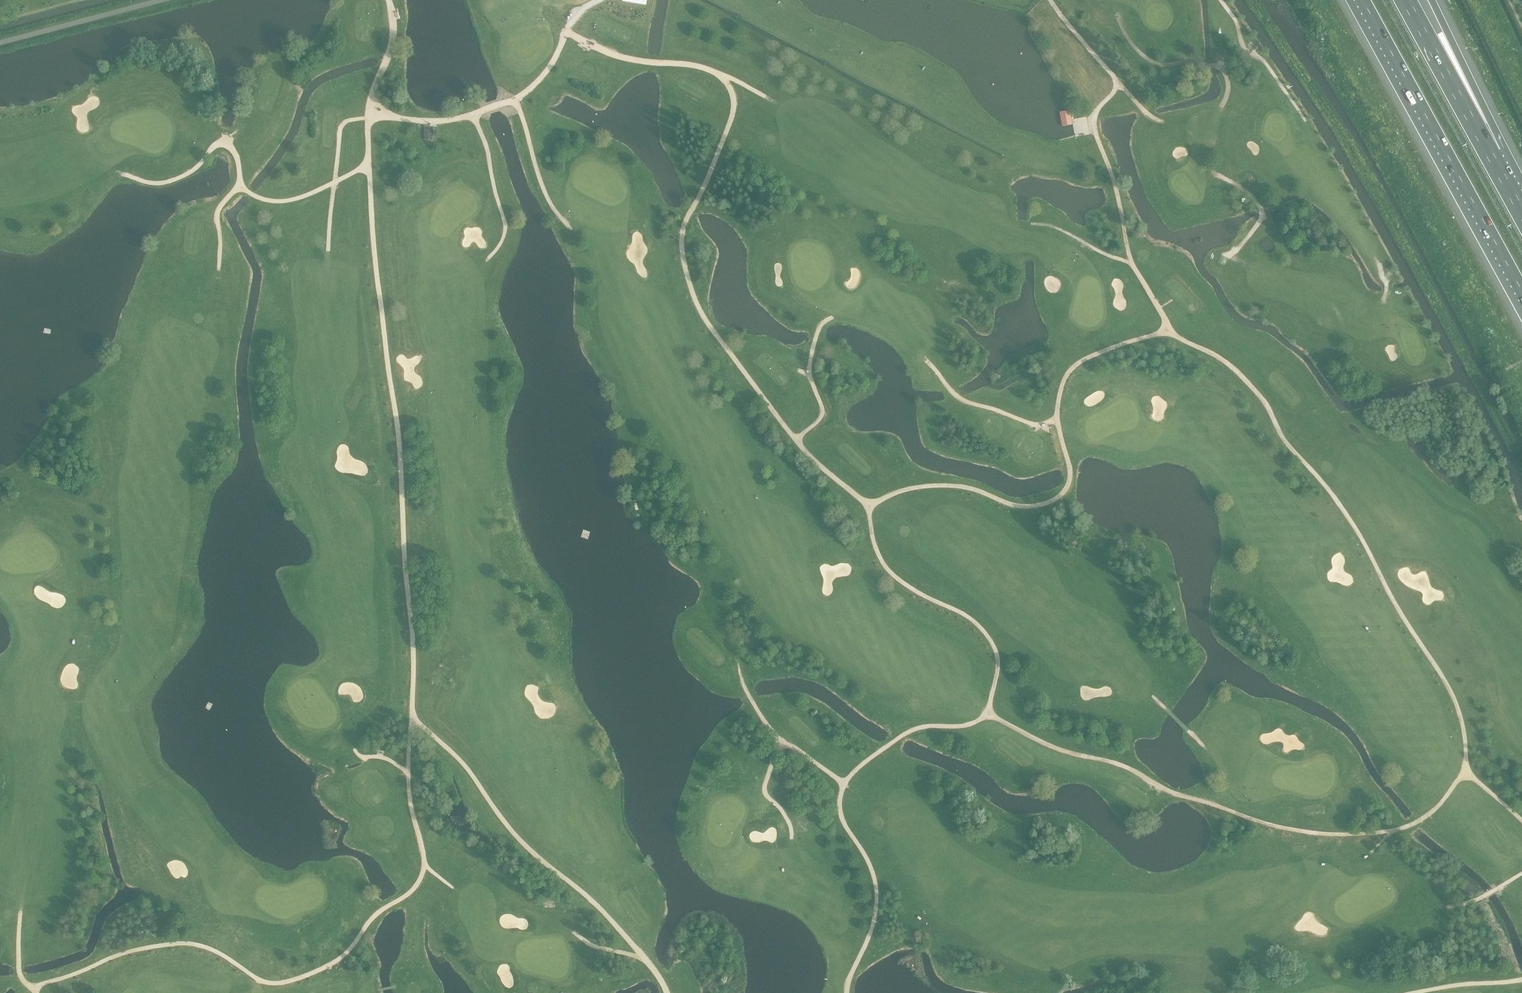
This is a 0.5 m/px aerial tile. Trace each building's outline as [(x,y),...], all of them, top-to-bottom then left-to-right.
[(425,127),(425,140),(433,140),(433,127),(425,127)]
